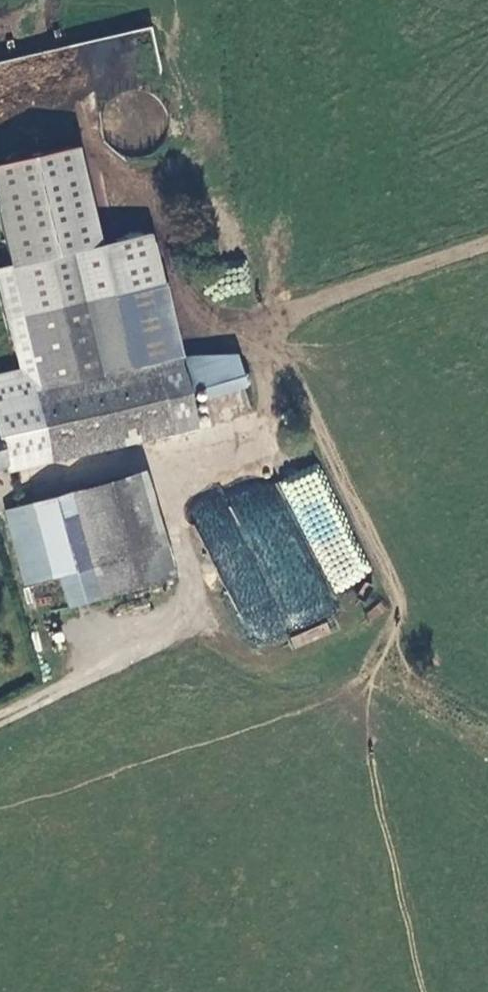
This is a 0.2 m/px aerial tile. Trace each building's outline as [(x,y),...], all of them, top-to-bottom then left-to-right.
[(0,57),(0,110),(109,92),(108,84),(139,79),(137,67),(158,64),(153,33),(0,57)] [(0,166),(0,233),(8,269),(16,305),(34,381),(28,383),(24,366),(0,372),(0,456),(2,466),(190,423),(184,396),(244,382),(237,353),(182,357),(153,235),(106,246),(83,147),(0,166)] [(317,457),(191,512),(252,649),(337,612),(329,594),(370,576),(317,457)] [(46,496),(53,524),(65,573),(88,567),(162,548),(156,522),(143,472),(46,496)] [(14,504),(20,527),(26,526),(28,530),(53,524),(46,496),(14,504)] [(8,530),(20,527),(14,504),(2,509),(8,530)] [(20,527),(32,581),(65,573),(53,524),(28,530),(26,526),(20,527)] [(21,583),(32,581),(20,527),(8,530),(21,583)] [(162,548),(88,567),(95,598),(169,580),(162,548)] [(294,649),(333,633),(328,620),(289,637),(294,649)]
